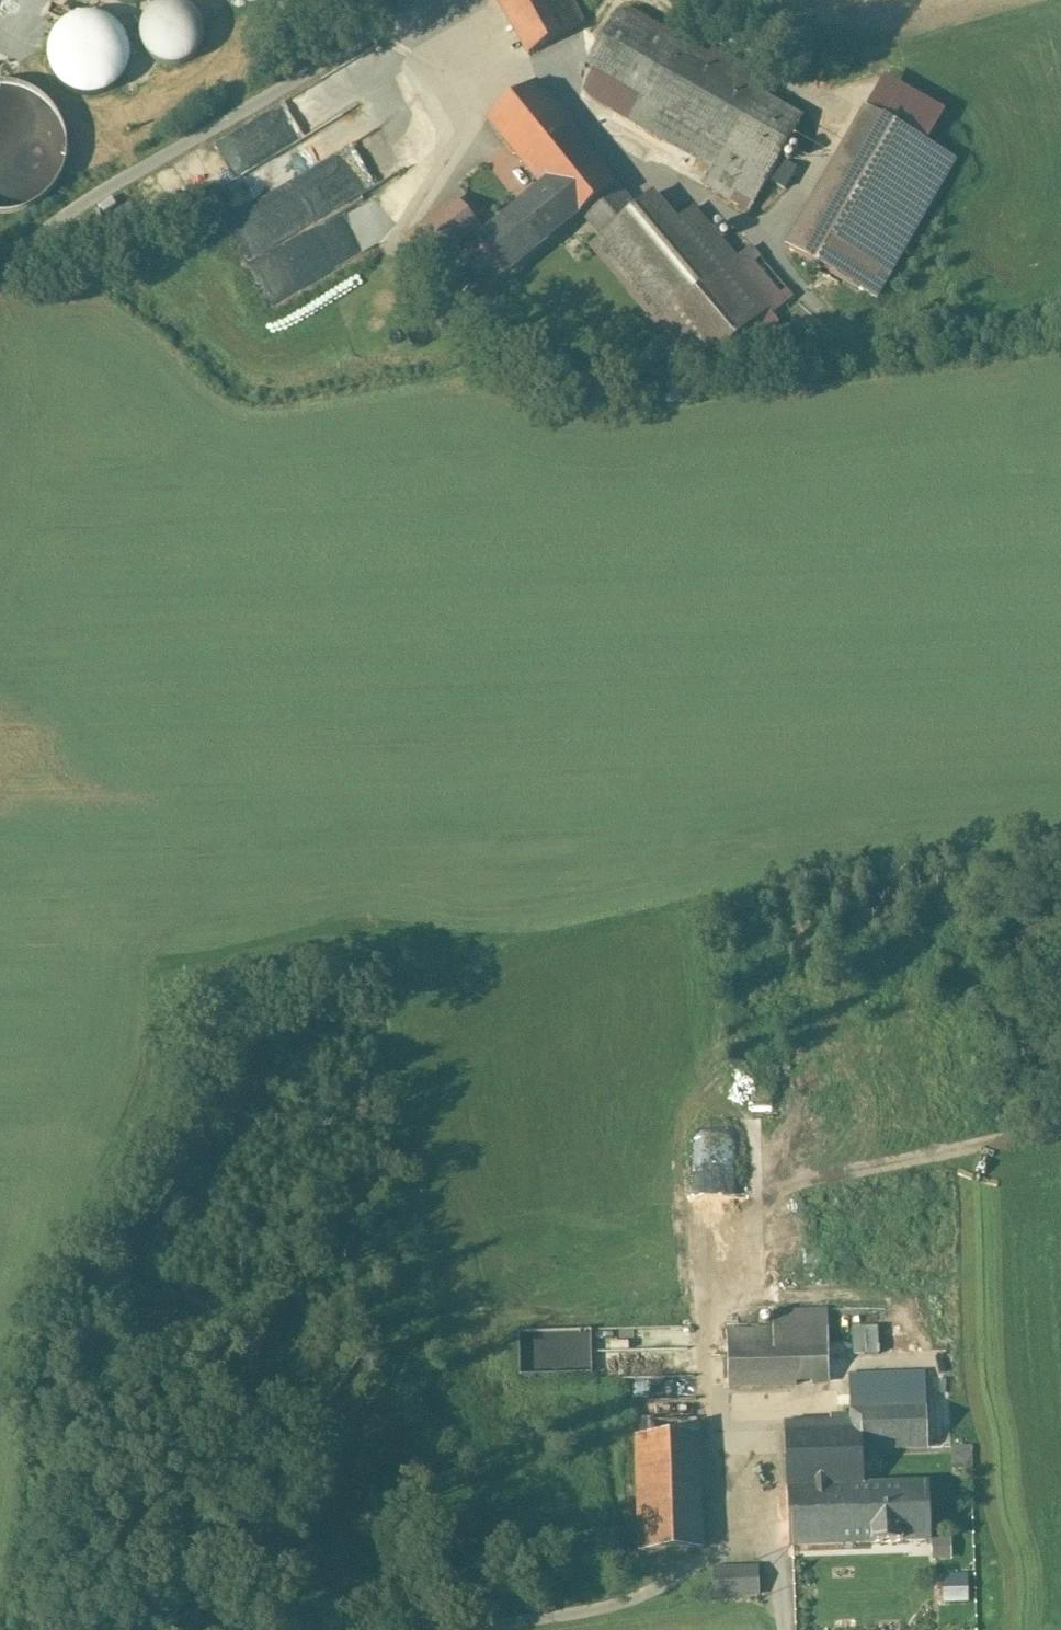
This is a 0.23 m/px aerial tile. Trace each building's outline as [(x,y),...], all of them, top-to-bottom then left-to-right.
[(529,55),(582,25),(569,0),(498,0),(529,55)] [(204,42),(204,32),(201,22),(195,14),(187,8),(177,5),(167,5),(157,9),(149,15),(144,24),(141,34),(143,45),(147,54),(154,61),(164,66),(174,67),(184,65),(193,60),(200,52),(204,42)] [(803,119),(618,13),(588,65),(642,96),(618,136),(749,211),(803,119)] [(104,19),(91,16),(77,18),(65,25),(56,35),(51,48),(50,62),(55,75),(63,86),(75,93),(88,96),(102,94),(114,87),(124,77),(129,64),(129,50),(125,37),(116,27),(104,19)] [(487,119),(543,190),(571,221),(582,213),(605,237),(593,245),(657,324),(735,261),(694,207),(676,222),(652,195),(637,207),(536,82),(487,119)] [(884,82),(867,112),(925,144),(942,114),(884,82)] [(40,205),(67,160),(65,111),(19,83),(0,84),(0,208),(40,205)] [(925,144),(867,112),(790,250),(874,297),(951,159),(925,144)] [(347,113),(279,150),(260,116),(220,138),(253,199),(361,140),(347,113)] [(783,156),(770,175),(787,186),(799,166),(783,156)] [(508,270),(571,221),(543,190),(481,240),(508,270)] [(476,229),(452,201),(407,239),(431,267),(476,229)] [(774,1327),(727,1328),(730,1391),(832,1388),(829,1307),(773,1309),(774,1327)] [(881,1352),(881,1325),(855,1324),(855,1351),(881,1352)] [(783,1420),(786,1485),(865,1482),(864,1449),(926,1446),(923,1367),(847,1370),(848,1410),(828,1411),(828,1418),(783,1420)] [(633,1435),(636,1552),(704,1550),(701,1433),(633,1435)] [(955,1463),(976,1462),(975,1444),(955,1445),(955,1463)] [(865,1482),(786,1485),(789,1553),(928,1546),(928,1538),(924,1479),(865,1482)] [(950,1537),(928,1538),(928,1546),(929,1559),(951,1558),(950,1537)] [(755,1560),(709,1562),(711,1599),(757,1597),(755,1560)]
